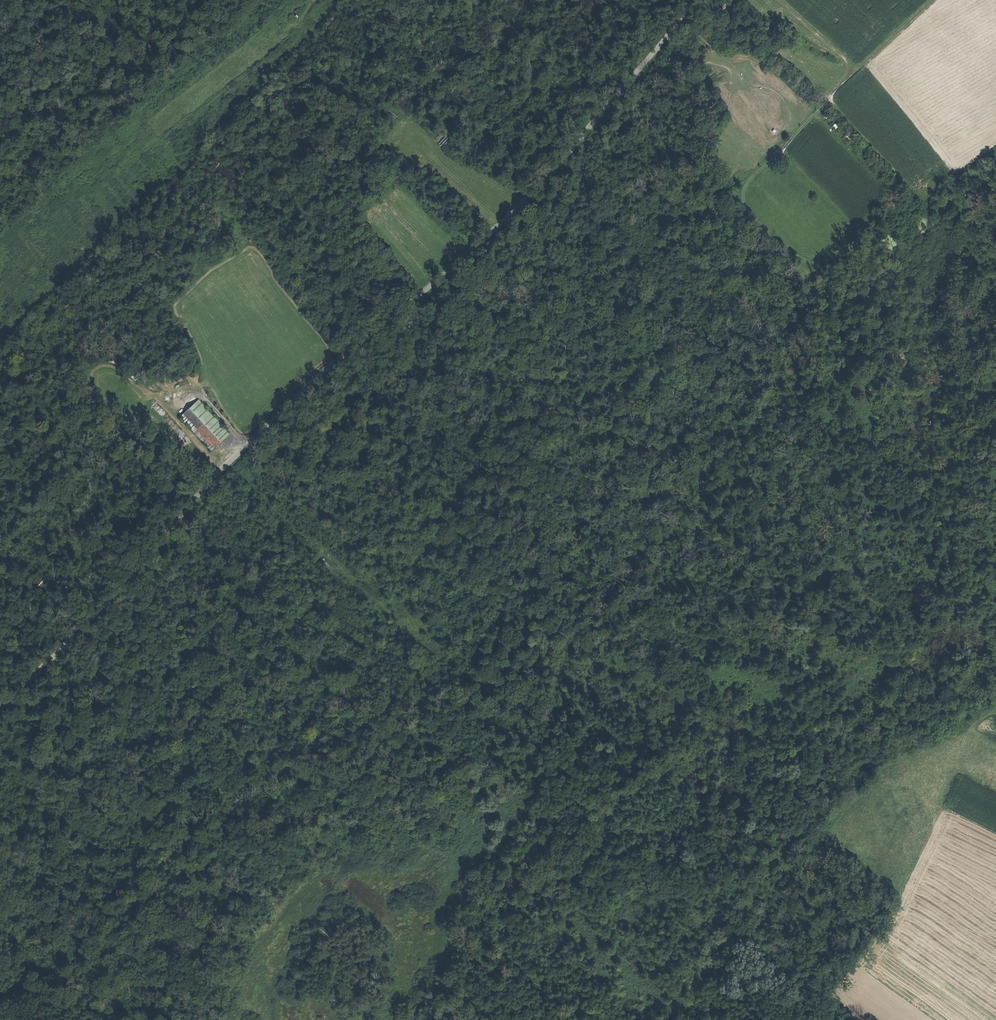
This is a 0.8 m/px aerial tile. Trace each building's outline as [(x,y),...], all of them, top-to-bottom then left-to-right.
[(181,416),(194,431),(211,415),(198,401),(181,416)] [(194,431),(211,450),(228,434),(211,415),(194,431)]
